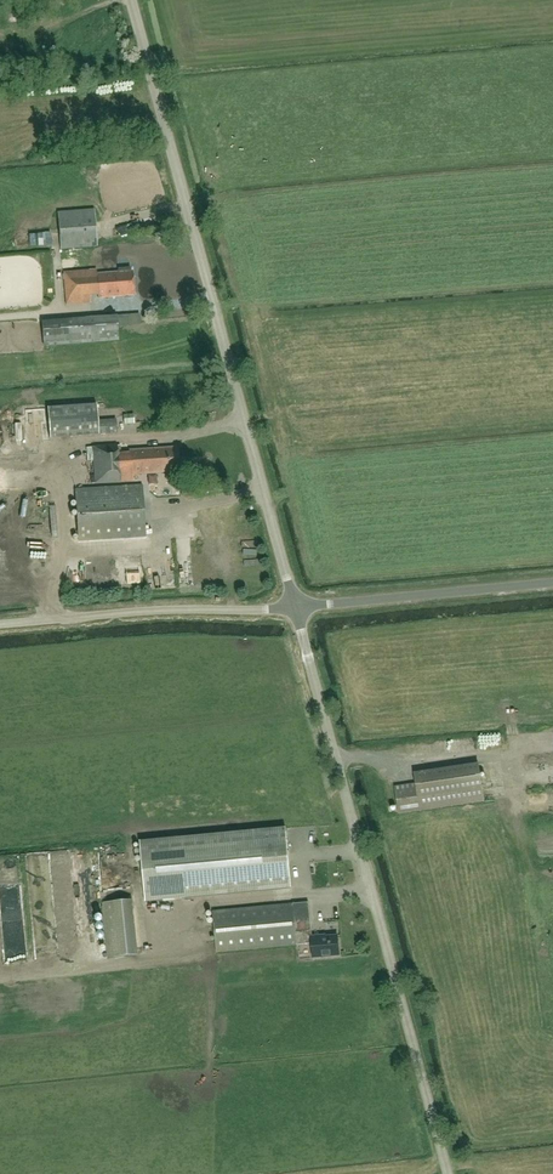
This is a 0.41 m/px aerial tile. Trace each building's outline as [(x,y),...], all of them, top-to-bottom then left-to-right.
[(21,22),(21,14),(0,13),(0,21),(21,22)] [(96,241),(93,210),(58,212),(61,249),(70,248),(72,265),(123,261),(121,239),(96,241)] [(30,248),(51,246),(50,234),(29,236),(30,248)] [(3,263),(13,261),(11,252),(1,254),(3,263)] [(134,295),(132,268),(121,269),(121,272),(97,274),(97,269),(63,272),(66,305),(91,303),(90,296),(98,295),(99,298),(134,295)] [(44,346),(119,340),(117,316),(42,321),(44,346)] [(97,405),(47,408),(50,438),(99,435),(117,433),(116,419),(98,420),(97,405)] [(118,453),(117,445),(93,447),(96,484),(134,482),(133,474),(178,471),(177,448),(129,451),(129,452),(118,453)] [(79,541),(145,536),(142,485),(76,489),(79,541)] [(399,813),(484,802),(479,763),(414,773),(416,784),(395,786),(399,813)] [(146,902),(291,888),(286,828),(141,841),(146,902)] [(88,864),(77,864),(77,876),(88,876),(88,864)] [(296,932),(293,904),(213,911),(217,953),(311,944),(313,958),(339,955),(337,936),(322,938),(322,936),(312,937),(311,931),(296,932)] [(135,905),(104,906),(107,961),(137,960),(135,905)]
